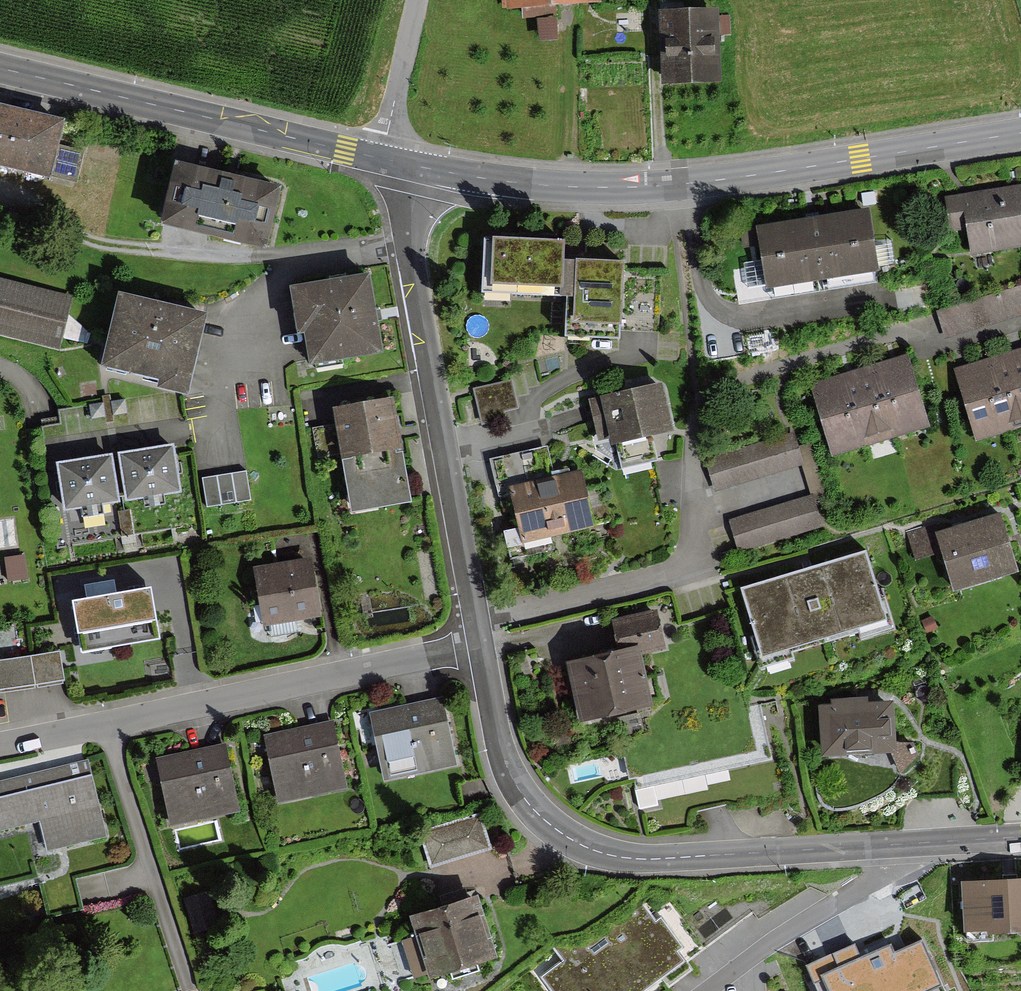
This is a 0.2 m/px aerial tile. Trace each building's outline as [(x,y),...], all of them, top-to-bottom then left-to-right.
[(722,2),(666,4),(668,78),(724,76),(722,2)] [(54,171),(67,112),(0,97),(0,160),(54,171)] [(285,183),(182,158),(168,216),(271,241),(285,183)] [(951,196),(956,226),(974,223),(978,247),(1020,239),(1020,184),(951,196)] [(882,261),(873,206),(742,227),(751,282),(882,261)] [(571,237),(491,235),(489,296),(570,298),(571,256),(571,237)] [(627,257),(571,256),(570,298),(569,333),(625,334),(627,257)] [(376,274),(300,286),(312,361),(387,349),(376,274)] [(0,278),(0,332),(59,347),(71,295),(0,278)] [(210,311),(125,290),(107,363),(165,376),(164,383),(191,389),(210,311)] [(990,364),(1009,429),(1020,425),(1020,362),(1019,355),(990,364)] [(904,361),(875,370),(894,435),(924,426),(904,361)] [(990,364),(960,372),(980,437),(1009,429),(990,364)] [(875,370),(845,379),(864,444),(894,435),(875,370)] [(845,379),(815,388),(834,452),(864,444),(845,379)] [(659,381),(598,394),(608,439),(669,425),(659,381)] [(511,382),(476,390),(484,424),(505,419),(504,412),(517,409),(511,382)] [(397,398),(340,409),(358,510),(416,500),(397,398)] [(804,461),(797,438),(715,463),(722,486),(804,461)] [(175,446),(124,454),(130,498),(181,491),(175,446)] [(113,456),(62,464),(68,508),(119,501),(113,456)] [(243,471),(205,477),(210,509),(248,503),(243,471)] [(582,471),(509,488),(522,546),(596,529),(582,471)] [(825,522),(818,499),(736,525),(743,548),(825,522)] [(1001,515),(936,535),(954,594),(1019,575),(1001,515)] [(909,533),(917,560),(933,554),(924,528),(909,533)] [(869,549),(745,588),(766,653),(890,614),(869,549)] [(313,558),(259,567),(269,626),(323,617),(313,558)] [(160,642),(152,592),(73,605),(81,655),(160,642)] [(622,646),(573,658),(586,715),(656,699),(644,649),(667,643),(659,611),(616,621),(622,646)] [(0,662),(0,692),(65,681),(60,652),(0,662)] [(446,699),(373,714),(386,779),(459,764),(446,699)] [(898,700),(827,704),(829,750),(900,746),(898,700)] [(333,722),(269,736),(284,801),(347,787),(333,722)] [(227,744),(162,759),(177,825),(242,811),(227,744)] [(0,783),(0,830),(44,820),(52,852),(108,839),(90,762),(0,783)] [(430,864),(491,852),(485,818),(423,830),(430,864)] [(967,881),(969,934),(1020,931),(1020,879),(967,881)] [(218,926),(208,894),(185,901),(196,933),(218,926)] [(539,990),(650,990),(686,966),(636,896),(582,934),(564,938),(553,946),(564,962),(533,983),(539,990)] [(477,900),(417,921),(438,979),(498,958),(477,900)] [(912,953),(893,961),(886,945),(859,956),(853,942),(807,961),(820,990),(826,990),(836,987),(837,990),(927,990),(912,953)]
